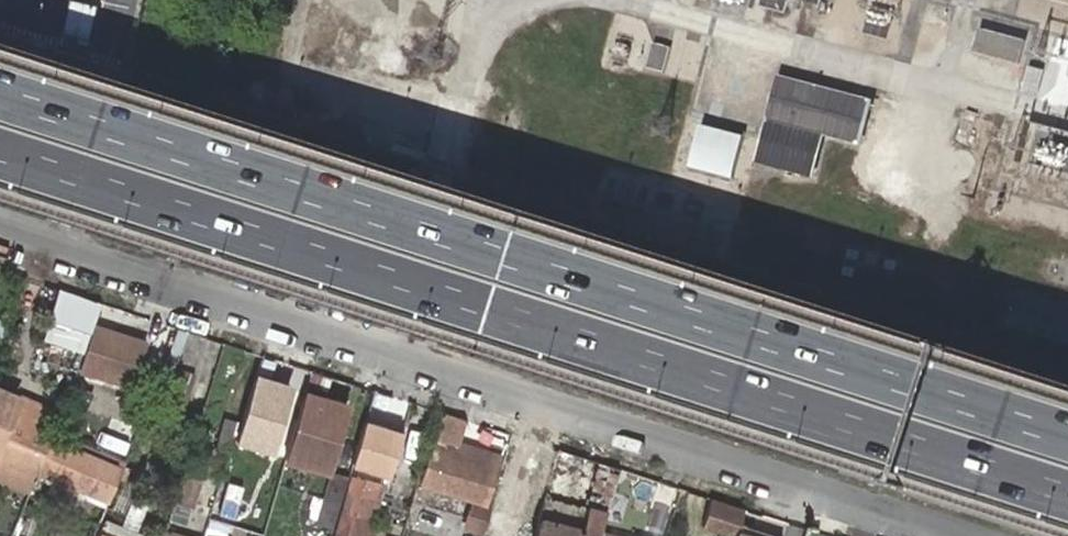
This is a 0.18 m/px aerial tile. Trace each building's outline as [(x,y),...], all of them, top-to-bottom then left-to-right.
[(1018,62),(1024,38),(974,24),(967,49),(1018,62)] [(670,44),(647,39),(641,64),(664,69),(670,44)] [(1041,69),(1024,64),(1017,91),(1034,96),(1041,69)] [(854,141),(865,100),(774,75),(763,117),(822,133),(854,141)] [(822,133),(763,117),(751,161),(811,176),(822,133)] [(700,122),(687,166),(731,179),(744,135),(700,122)] [(148,342),(96,326),(82,370),(135,386),(148,342)] [(292,384),(256,374),(237,443),(273,453),(292,384)] [(345,405),(303,393),(284,459),(294,462),(326,471),(345,405)] [(37,472),(50,439),(10,422),(12,417),(0,412),(0,457),(37,472)] [(10,422),(50,439),(51,437),(52,434),(12,417),(10,422)] [(402,431),(365,420),(353,464),(390,475),(402,431)] [(50,439),(37,472),(109,502),(117,483),(124,465),(125,463),(132,447),(91,430),(84,448),(52,434),(51,437),(50,439)] [(509,459),(552,477),(563,453),(519,435),(509,459)] [(432,438),(430,445),(501,467),(503,460),(432,438)] [(430,445),(418,483),(490,505),(501,467),(430,445)] [(124,465),(117,483),(146,494),(153,477),(124,465)] [(315,526),(331,530),(347,476),(331,471),(315,526)] [(378,499),(383,484),(351,475),(333,535),(357,535),(369,496),(378,499)] [(192,491),(177,488),(173,502),(172,509),(170,516),(183,520),(192,491)] [(378,499),(369,496),(357,535),(368,535),(378,499)] [(712,499),(704,528),(730,535),(737,535),(745,509),(712,499)] [(172,509),(173,502),(167,500),(165,507),(172,509)] [(125,527),(138,529),(143,504),(129,502),(125,527)] [(489,508),(469,503),(462,528),(482,534),(489,508)] [(533,535),(599,535),(600,534),(585,531),(538,520),(533,535)] [(98,535),(133,535),(103,524),(98,535)]
